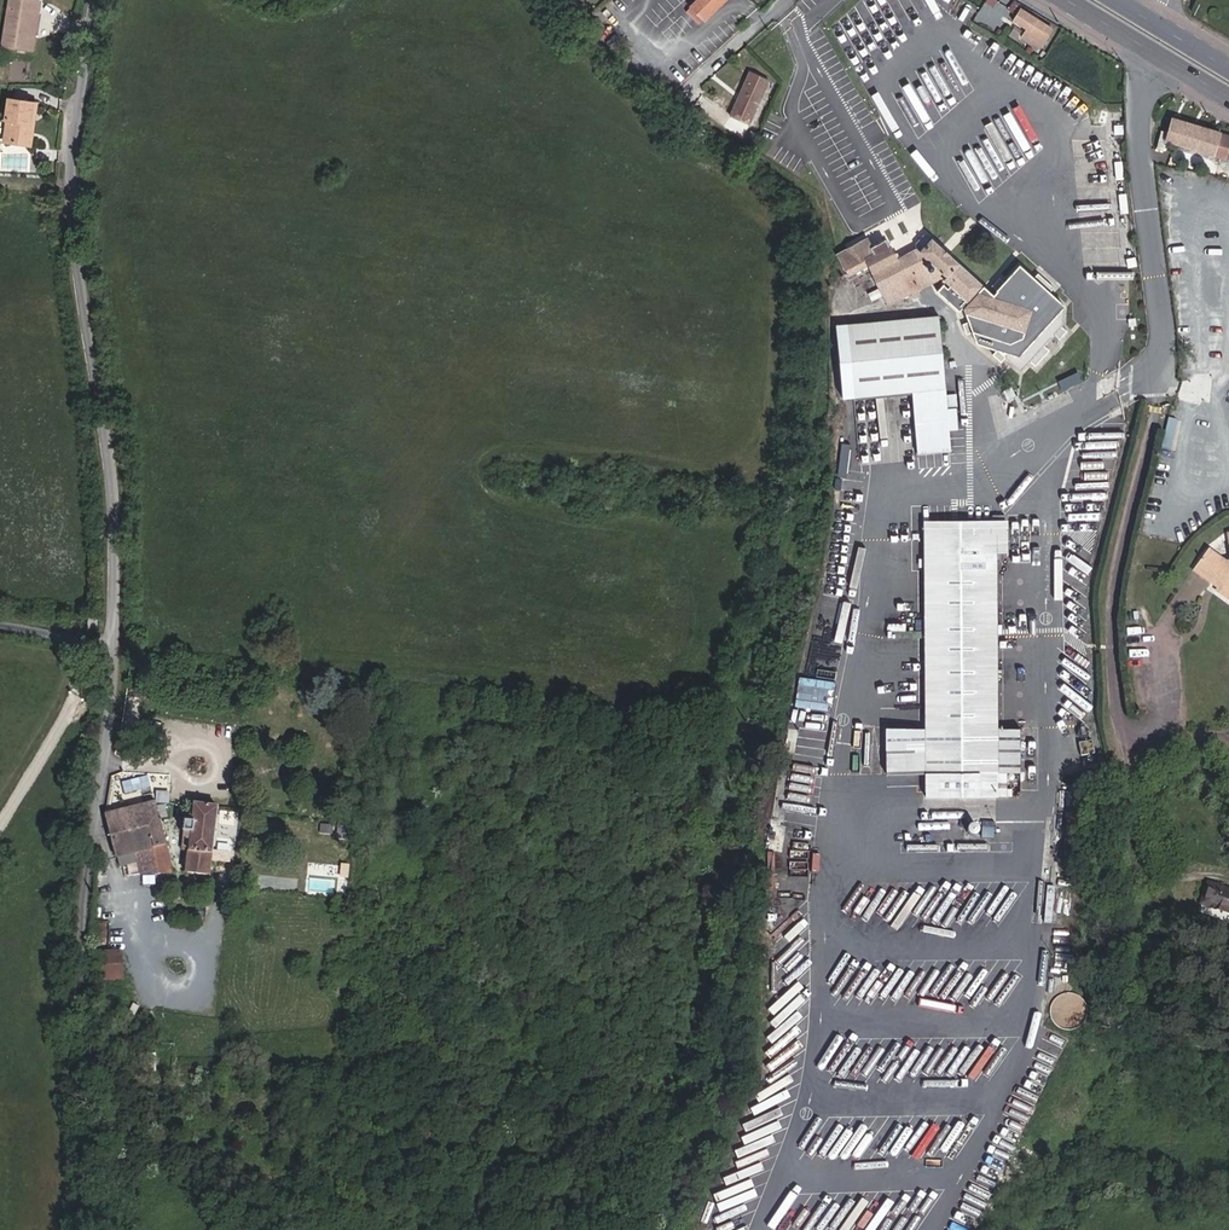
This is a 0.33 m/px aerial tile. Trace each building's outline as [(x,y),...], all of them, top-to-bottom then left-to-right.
[(32,12),(38,13),(40,1),(31,0),(9,0),(2,46),(26,50),(32,12)] [(725,0),(697,0),(690,7),(705,20),(725,0)] [(1039,48),(1051,29),(1020,8),(1012,21),(1027,30),(1022,37),(1039,48)] [(32,51),(38,13),(32,12),(26,50),(32,51)] [(748,124),(768,81),(749,72),(730,116),(748,124)] [(30,146),(34,123),(29,123),(32,103),(9,100),(6,121),(9,121),(6,142),(30,146)] [(1228,149),(1228,136),(1172,119),(1171,123),(1166,141),(1166,142),(1226,160),(1228,149)] [(1166,141),(1171,123),(1162,121),(1157,138),(1166,141)] [(1123,135),(1122,126),(1114,126),(1114,135),(1123,135)] [(1127,214),(1125,194),(1119,195),(1121,214),(1127,214)] [(1033,334),(1037,320),(1032,310),(992,297),(993,296),(927,235),(923,235),(915,244),(916,247),(917,249),(896,260),(889,246),(888,247),(884,240),(871,247),(867,240),(837,255),(848,277),(869,266),(887,304),(910,293),(917,290),(942,279),(968,303),(963,309),(976,343),(997,350),(1021,339),(1022,339),(1033,334)] [(1136,267),(1134,258),(1126,259),(1128,268),(1136,267)] [(920,296),(917,290),(910,293),(913,299),(920,296)] [(945,395),(938,316),(835,326),(842,398),(912,392),(917,455),(950,451),(948,431),(946,409),(946,407),(945,395)] [(1082,381),(1078,373),(1058,383),(1062,391),(1082,381)] [(956,406),(955,394),(945,395),(946,407),(956,406)] [(958,430),(956,408),(946,409),(948,431),(958,430)] [(997,728),(997,633),(996,548),(1007,548),(1007,524),(923,525),(924,750),(885,750),(885,774),(925,774),(925,797),(972,797),(1011,796),(1020,791),(1020,728),(997,728)] [(1226,562),(1208,549),(1192,571),(1210,585),(1213,581),(1219,585),(1216,589),(1227,597),(1228,593),(1228,561),(1226,562)] [(1227,597),(1216,589),(1215,592),(1228,602),(1228,593),(1227,597)] [(97,628),(97,618),(87,617),(87,628),(97,628)] [(166,846),(160,821),(154,801),(104,814),(115,859),(136,853),(140,875),(173,874),(166,846)] [(208,876),(217,807),(193,804),(192,818),(189,818),(187,819),(186,822),(183,822),(182,833),(183,833),(181,850),(187,851),(184,873),(208,876)] [(1209,883),(1201,905),(1228,915),(1228,891),(1209,883)] [(106,942),(106,923),(90,923),(91,942),(106,942)] [(123,976),(121,949),(93,951),(95,978),(123,976)]
